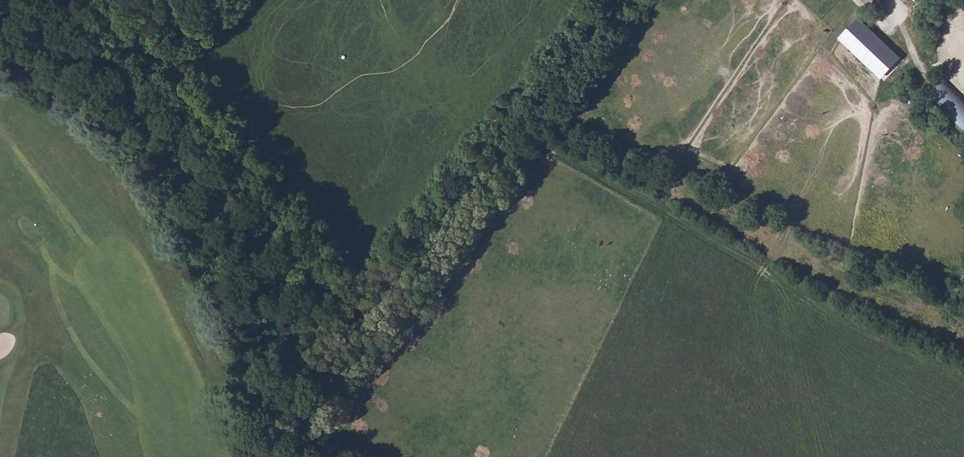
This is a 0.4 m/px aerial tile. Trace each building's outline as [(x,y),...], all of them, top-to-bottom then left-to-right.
[(825,13),(830,7),(837,0),(812,0),(825,13)] [(830,7),(851,27),(866,12),(853,0),(837,0),(830,7)] [(943,78),(930,93),(963,124),(963,97),(943,78)]
